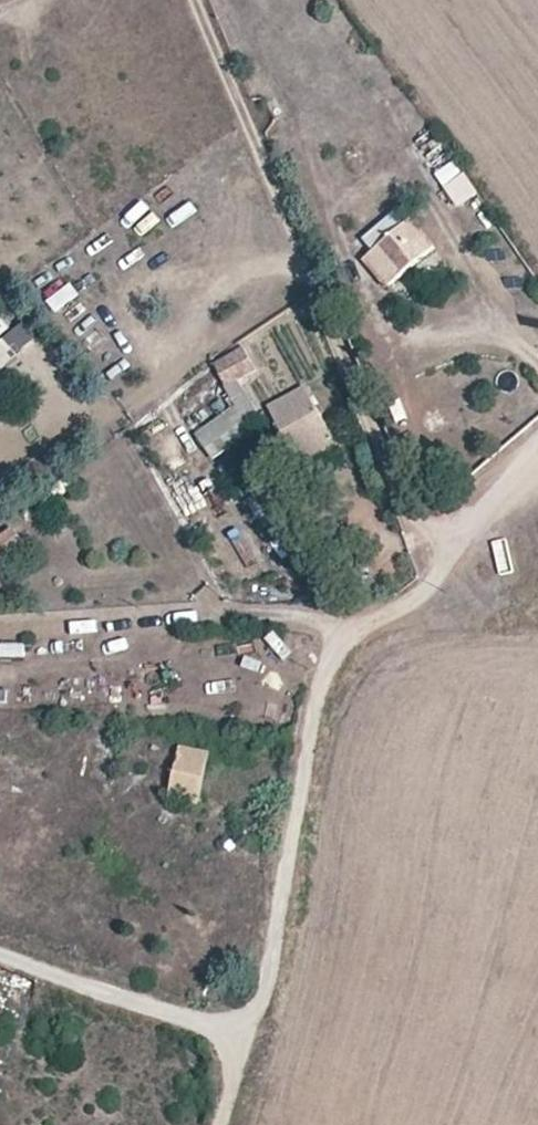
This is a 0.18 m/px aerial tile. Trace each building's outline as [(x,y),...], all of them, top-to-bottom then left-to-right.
[(455,159),(434,174),(457,209),(479,194),(455,159)] [(405,224),(398,216),(365,245),(373,252),(397,232),(405,224)] [(436,247),(412,219),(405,224),(397,232),(365,260),(389,288),(436,247)] [(300,308),(245,336),(264,375),(290,362),(302,385),(332,369),(300,308)] [(19,357),(6,341),(23,326),(13,314),(0,325),(0,371),(19,357)] [(256,369),(244,349),(215,365),(227,386),(238,380),(256,369)] [(259,417),(238,380),(227,386),(224,389),(234,407),(237,412),(242,422),(244,425),(259,417)] [(328,428),(312,396),(275,414),(291,446),(328,428)] [(234,407),(197,434),(206,447),(242,422),(237,412),(234,407)] [(244,425),(242,422),(206,447),(213,456),(248,432),(244,425)] [(337,445),(328,428),(291,446),(299,463),(337,445)] [(481,494),(507,472),(495,458),(469,479),(481,494)] [(13,528),(0,539),(0,562),(25,542),(13,528)] [(25,643),(0,645),(0,659),(26,658),(25,643)] [(210,758),(184,751),(172,796),(198,803),(210,758)]
